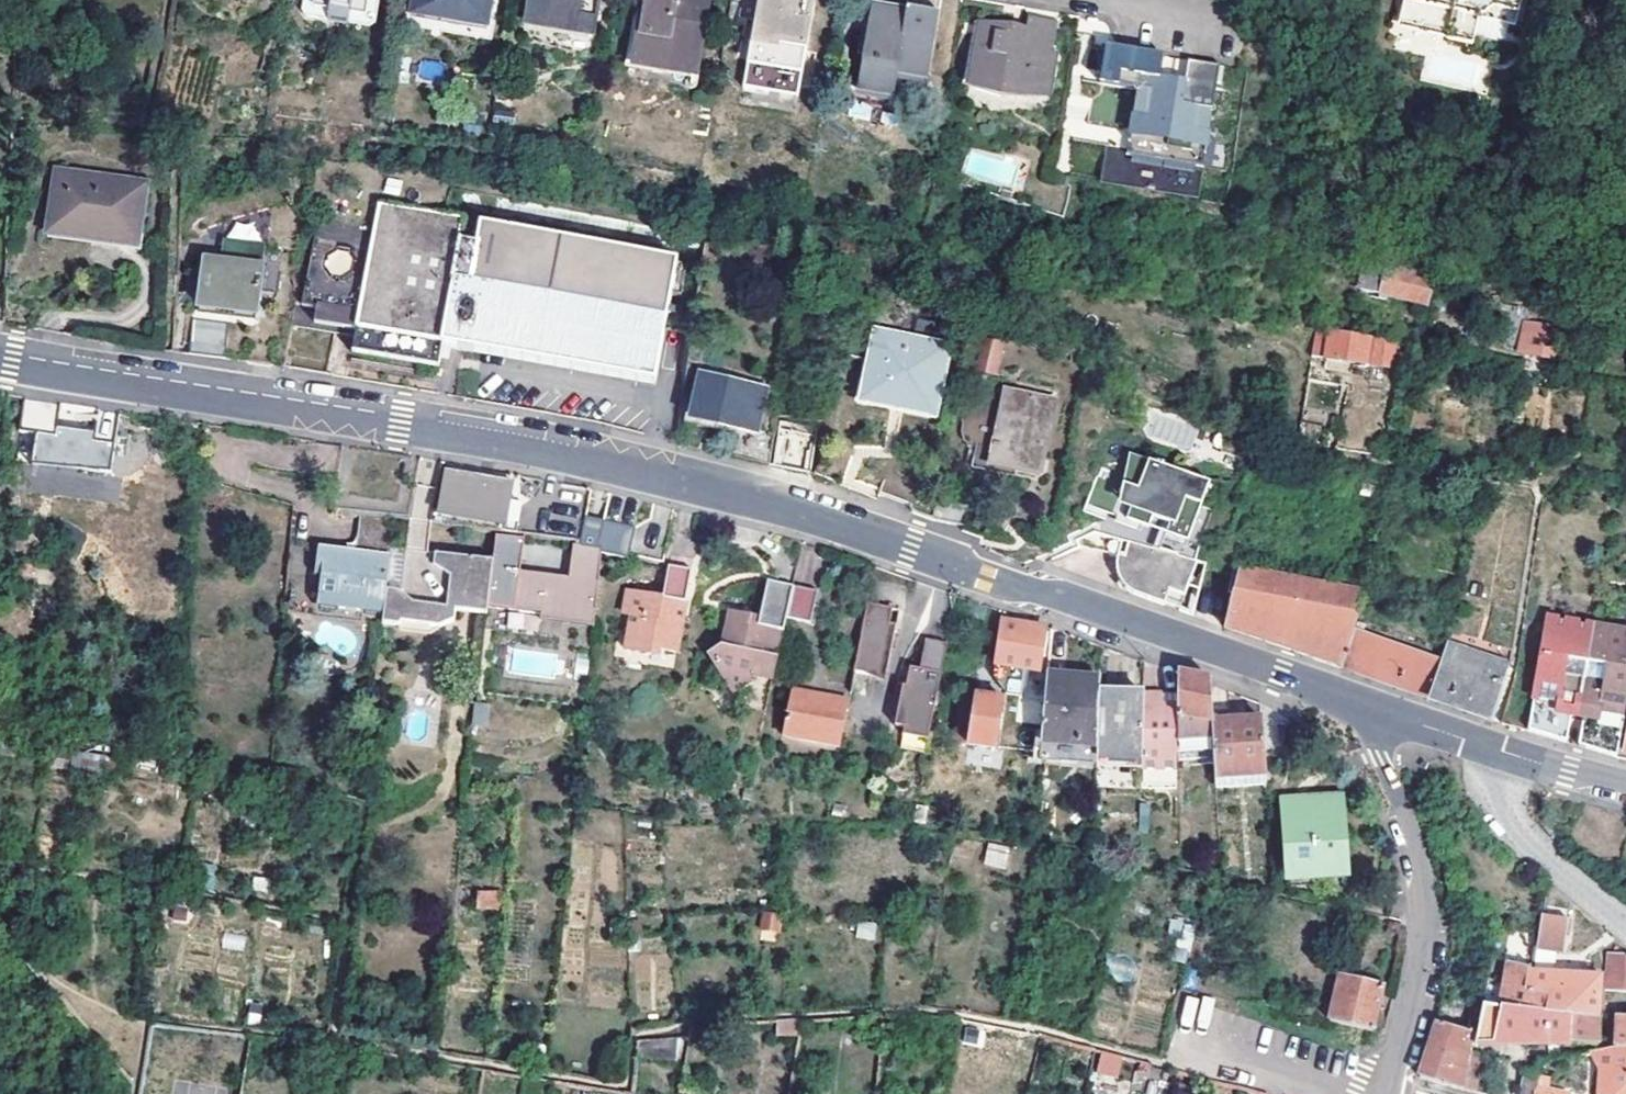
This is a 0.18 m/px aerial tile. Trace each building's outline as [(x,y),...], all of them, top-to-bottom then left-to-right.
[(300,15),(362,23),(365,0),(302,0),(300,15)] [(401,17),(480,28),(484,0),(479,0),(477,19),(454,16),(454,19),(441,17),(442,12),(411,7),(412,0),(403,0),(401,17)] [(411,7),(442,12),(441,17),(454,19),(454,16),(477,19),(479,0),(412,0),(411,7)] [(524,17),(573,24),(574,15),(587,17),(586,26),(589,26),(593,0),(526,0),(524,17)] [(636,0),(628,0),(618,62),(691,72),(702,0),(695,0),(686,62),(628,54),(636,0)] [(628,54),(686,62),(695,0),(636,0),(628,54)] [(806,0),(750,0),(737,83),(760,86),(761,78),(793,83),(806,0)] [(862,2),(851,78),(887,83),(890,65),(921,69),(931,4),(900,0),(898,0),(897,7),(862,2)] [(1399,18),(1443,28),(1441,37),(1468,43),(1474,17),(1506,24),(1512,0),(1404,0),(1399,18)] [(1020,19),(980,13),(976,40),(972,40),(968,73),(985,76),(984,79),(1027,85),(1029,77),(1050,80),(1054,53),(1050,53),(1055,12),(1022,6),(1020,19)] [(976,40),(980,13),(970,12),(960,78),(1000,90),(1048,91),(1050,80),(1029,77),(1027,85),(984,79),(985,76),(968,73),(972,40),(976,40)] [(588,35),(589,26),(586,26),(587,17),(574,15),(573,24),(524,17),(522,26),(588,35)] [(1214,75),(1137,64),(1130,123),(1207,135),(1214,75)] [(887,83),(851,78),(850,86),(886,90),(887,83)] [(1207,135),(1130,123),(1129,129),(1206,141),(1207,135)] [(1103,156),(1101,183),(1198,192),(1200,166),(1103,156)] [(149,185),(59,171),(50,234),(95,241),(95,237),(141,244),(149,185)] [(378,231),(320,222),(305,319),(318,320),(317,331),(360,339),(358,348),(356,362),(444,376),(447,353),(456,354),(479,358),(480,355),(655,384),(669,299),(672,299),(679,256),(483,223),(480,238),(464,235),(467,221),(381,207),(378,231)] [(226,243),(224,263),(207,261),(200,313),(257,321),(259,302),(281,305),(287,261),(266,258),(267,248),(226,243)] [(1438,306),(1444,280),(1369,262),(1363,288),(1438,306)] [(302,339),(358,348),(360,339),(317,331),(318,320),(305,319),(302,339)] [(1382,336),(1326,322),(1322,353),(1332,355),(1330,365),(1344,368),(1346,359),(1377,366),(1382,336)] [(1520,360),(1528,332),(1511,328),(1504,356),(1520,360)] [(902,335),(880,331),(865,395),(936,410),(950,347),(928,341),(929,336),(903,330),(902,335)] [(1520,360),(1559,371),(1566,342),(1528,332),(1520,360)] [(1377,366),(1403,373),(1407,342),(1382,336),(1377,366)] [(985,360),(1002,364),(1007,343),(991,339),(985,360)] [(1002,364),(985,360),(983,370),(1000,374),(1002,364)] [(770,467),(776,435),(758,431),(766,390),(701,376),(693,418),(736,428),(730,460),(770,467)] [(1057,402),(1006,390),(989,465),(1036,476),(1046,431),(1051,431),(1057,402)] [(61,401),(24,397),(21,427),(38,429),(34,461),(110,469),(116,412),(98,410),(95,430),(58,426),(61,401)] [(192,438),(203,440),(205,427),(194,425),(192,438)] [(1186,598),(1198,565),(1195,564),(1221,484),(1108,445),(1082,515),(1103,523),(1099,537),(1120,544),(1114,561),(1114,572),(1117,578),(1121,584),(1125,590),(1132,595),(1166,608),(1172,593),(1186,598)] [(29,491),(117,503),(121,475),(33,463),(29,491)] [(447,474),(442,514),(506,525),(509,503),(517,505),(518,498),(511,497),(513,485),(447,474)] [(523,506),(517,505),(509,503),(506,525),(442,514),(441,524),(495,533),(518,537),(523,506)] [(386,590),(391,546),(395,516),(359,510),(356,548),(319,544),(316,573),(321,573),(319,596),(337,598),(336,604),(384,609),(386,590)] [(546,510),(542,529),(574,537),(578,518),(546,510)] [(602,528),(584,525),(581,548),(571,546),(565,579),(517,571),(510,609),(536,613),(595,623),(604,553),(631,558),(636,528),(603,522),(602,528)] [(407,548),(391,546),(386,590),(402,592),(407,548)] [(487,612),(492,560),(407,548),(402,592),(386,590),(384,609),(382,625),(400,628),(404,625),(445,630),(454,621),(456,609),(487,612)] [(1239,568),(1227,627),(1303,654),(1343,668),(1355,633),(1365,592),(1239,568)] [(632,615),(627,650),(650,653),(661,649),(679,651),(686,614),(679,612),(681,602),(688,603),(692,576),(669,571),(664,596),(629,590),(625,613),(632,615)] [(794,581),(764,575),(755,616),(743,614),(744,609),(725,605),(717,639),(705,647),(732,689),(751,677),(752,671),(774,675),(787,614),(794,581)] [(819,587),(794,581),(787,614),(811,620),(819,587)] [(686,614),(688,603),(681,602),(679,612),(686,614)] [(873,605),(858,673),(889,679),(904,611),(873,605)] [(595,623),(536,613),(535,620),(595,630),(595,623)] [(1044,628),(1001,620),(994,664),(1038,671),(1044,628)] [(1577,716),(1594,629),(1550,620),(1527,731),(1565,742),(1571,715),(1573,715),(1577,716)] [(1617,757),(1625,710),(1625,636),(1594,629),(1577,716),(1580,716),(1582,717),(1577,746),(1611,756),(1617,757)] [(1355,633),(1343,668),(1379,681),(1430,698),(1442,663),(1355,633)] [(931,732),(942,673),(948,642),(930,639),(923,669),(913,667),(910,685),(901,684),(898,701),(904,702),(900,726),(913,728),(931,732)] [(1442,663),(1430,698),(1440,702),(1495,721),(1510,666),(1447,648),(1442,663)] [(1183,673),(1178,672),(1178,695),(1179,717),(1213,724),(1212,713),(1210,680),(1183,673)] [(1098,759),(1099,695),(1099,681),(1046,674),(1039,753),(1098,760),(1098,759)] [(974,698),(994,701),(995,694),(975,691),(974,698)] [(841,751),(851,705),(797,693),(787,738),(841,751)] [(1178,695),(1144,694),(1144,696),(1143,760),(1142,766),(1176,767),(1179,717),(1178,695)] [(994,701),(974,698),(957,695),(950,744),(994,751),(1001,702),(994,701)] [(1144,696),(1099,695),(1098,759),(1098,760),(1143,760),(1144,696)] [(473,702),(471,726),(487,727),(488,703),(473,702)] [(1213,724),(1217,778),(1266,775),(1262,721),(1244,721),(1243,711),(1212,713),(1213,724)] [(911,736),(930,740),(931,732),(913,728),(911,736)] [(106,756),(87,753),(85,772),(103,775),(106,756)] [(1217,778),(1218,795),(1267,791),(1266,775),(1217,778)] [(283,794),(266,790),(263,803),(281,807),(283,794)] [(1341,799),(1336,800),(1340,871),(1291,873),(1291,880),(1347,878),(1341,799)] [(1286,802),(1291,873),(1340,871),(1336,800),(1286,802)] [(1007,867),(1009,844),(986,843),(985,866),(1007,867)] [(475,909),(498,909),(498,889),(475,889),(475,909)] [(759,913),(762,936),(782,934),(778,910),(759,913)] [(1570,922),(1542,917),(1538,949),(1565,953),(1570,922)] [(1562,973),(1565,953),(1538,949),(1535,972),(1562,973)] [(1606,974),(1605,991),(1625,993),(1625,955),(1606,953),(1606,974)] [(1508,983),(1492,981),(1479,1043),(1516,1043),(1518,1014),(1528,1014),(1553,1014),(1553,991),(1530,990),(1532,972),(1533,965),(1530,965),(1529,968),(1511,965),(1508,983)] [(1553,991),(1553,1014),(1600,1016),(1601,974),(1562,973),(1535,972),(1532,972),(1530,990),(1553,991)] [(1341,974),(1329,1022),(1372,1031),(1384,984),(1341,974)] [(1180,1026),(1208,1030),(1213,1000),(1185,995),(1180,1026)] [(1518,1014),(1516,1043),(1527,1044),(1528,1014),(1518,1014)] [(1600,1045),(1600,1016),(1553,1014),(1528,1014),(1527,1044),(1600,1045)] [(1617,1048),(1625,1049),(1625,1018),(1619,1018),(1617,1048)] [(799,1033),(802,1021),(802,1020),(777,1021),(776,1033),(799,1033)] [(1475,1032),(1438,1022),(1436,1028),(1421,1077),(1463,1089),(1474,1049),(1472,1048),(1475,1032)] [(680,1057),(683,1038),(637,1043),(636,1060),(680,1057)] [(1590,1053),(1602,1071),(1600,1093),(1625,1093),(1625,1049),(1617,1048),(1590,1053)] [(1474,1049),(1463,1089),(1476,1092),(1487,1053),(1474,1049)] [(1119,1079),(1124,1056),(1100,1051),(1095,1074),(1119,1079)] [(1518,1093),(1535,1093),(1536,1090),(1539,1076),(1522,1071),(1518,1093)] [(1535,1093),(1558,1093),(1549,1092),(1553,1075),(1540,1072),(1539,1076),(1536,1090),(1535,1093)]
